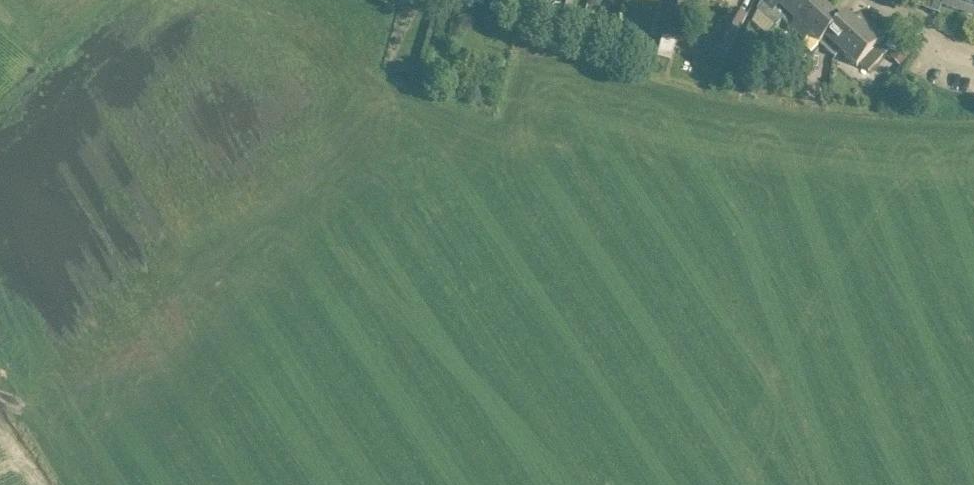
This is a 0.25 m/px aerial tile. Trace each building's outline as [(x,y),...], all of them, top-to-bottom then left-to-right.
[(688,0),(672,0),(661,38),(675,42),(688,0)] [(757,10),(775,26),(781,20),(800,0),(763,0),(757,10)] [(797,34),(829,0),(800,0),(781,20),(797,34)] [(797,34),(805,42),(810,36),(819,44),(840,20),(825,6),(831,0),(829,0),(797,34)] [(941,5),(963,13),(967,0),(943,0),(941,5)] [(963,13),(973,16),(973,0),(967,0),(963,13)] [(714,48),(727,55),(747,18),(734,11),(714,48)] [(835,59),(840,53),(867,23),(860,16),(855,22),(846,14),(840,20),(819,44),(835,59)] [(876,47),(878,44),(884,38),(867,23),(840,53),(856,68),(859,64),(868,73),(885,55),(876,47)] [(755,50),(753,60),(766,62),(767,52),(755,50)] [(898,52),(891,60),(900,68),(907,60),(898,52)] [(734,53),(732,63),(746,65),(748,55),(734,53)] [(793,65),(805,67),(807,57),(795,55),(793,65)] [(819,59),(807,57),(805,67),(817,69),(819,59)]
